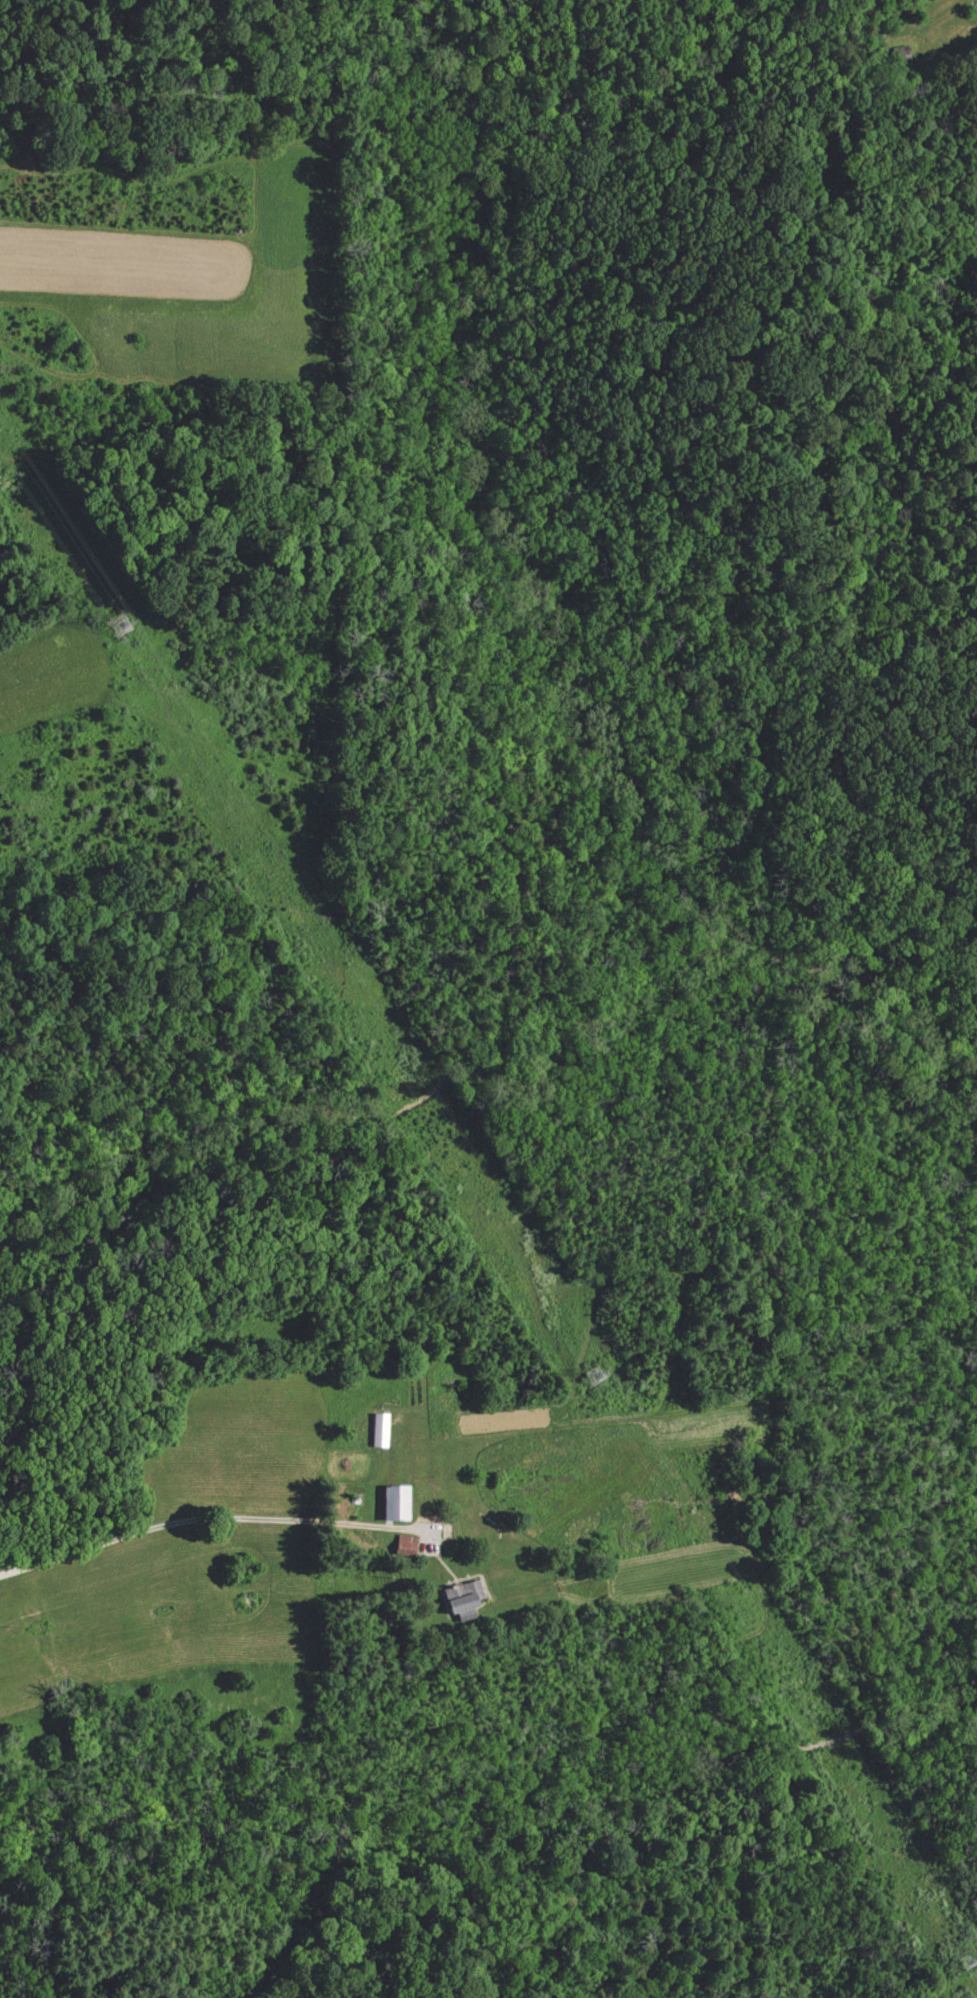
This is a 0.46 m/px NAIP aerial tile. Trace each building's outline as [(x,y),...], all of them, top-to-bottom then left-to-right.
[(386,1414),(371,1413),(370,1447),(385,1447),(386,1414)] [(380,1486),(379,1521),(404,1521),(404,1486),(380,1486)] [(415,1538),(396,1534),(392,1553),(411,1557),(415,1538)] [(444,1614),(477,1606),(476,1600),(482,1598),(478,1579),(438,1590),(444,1614)]
